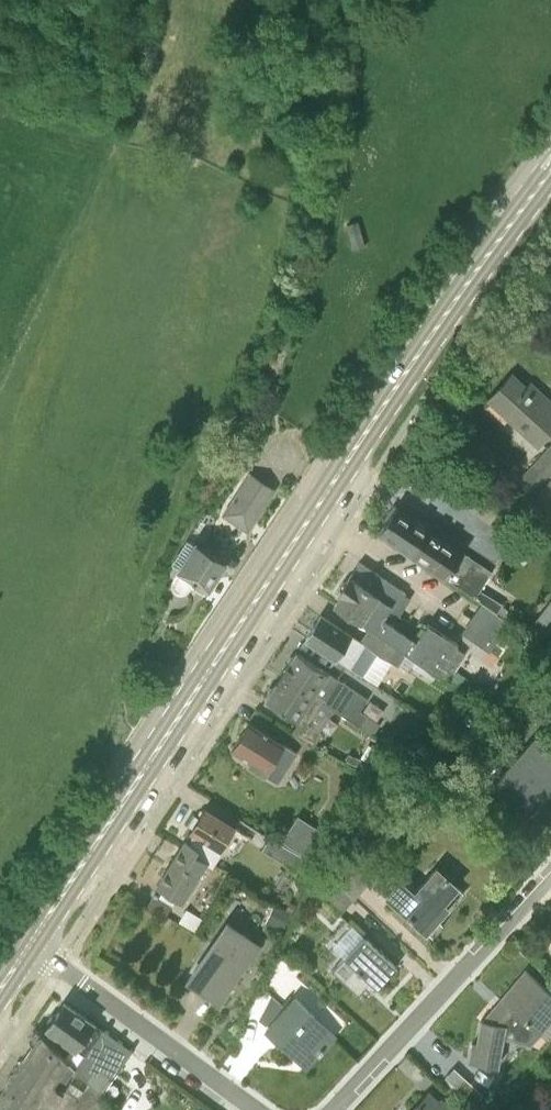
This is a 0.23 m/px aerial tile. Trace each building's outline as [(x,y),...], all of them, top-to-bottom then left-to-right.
[(359,222),(347,225),(354,251),(366,248),(359,222)] [(512,373),(489,399),(539,444),(550,430),(550,401),(541,393),(538,397),(512,373)] [(550,471),(550,446),(514,488),(526,499),(550,471)] [(250,473),(223,514),(247,530),(274,489),(250,473)] [(537,522),(550,506),(550,481),(524,511),(537,522)] [(380,531),(398,543),(485,601),(483,604),(497,614),(503,605),(481,590),(493,572),(393,506),(386,517),(388,519),(380,531)] [(209,588),(226,561),(199,544),(198,546),(187,539),(172,562),(182,568),(174,579),(174,581),(173,585),(174,588),(175,590),(176,591),(179,592),(181,593),(185,592),(186,591),(194,578),(197,580),(195,584),(204,590),(207,587),(209,588)] [(334,604),(371,628),(371,627),(407,651),(417,658),(438,672),(443,664),(454,672),(467,654),(457,647),(459,644),(428,624),(417,641),(396,627),(401,619),(393,613),(406,592),(360,561),(347,580),(343,581),(339,586),(340,591),(338,593),(340,595),(334,604)] [(527,628),(544,641),(550,631),(550,603),(548,600),(527,628)] [(462,634),(490,653),(510,623),(497,614),(483,604),(462,634)] [(379,653),(398,665),(407,651),(371,627),(371,628),(362,641),(321,614),(306,638),(364,676),(379,653)] [(408,672),(411,667),(417,658),(407,651),(398,665),(408,672)] [(375,737),(382,726),(361,712),(369,699),(296,652),(294,655),(289,658),(289,663),(281,674),(333,709),(333,710),(375,737)] [(486,691),(458,671),(451,680),(481,700),(486,691)] [(314,746),(323,733),(319,731),(333,710),(333,709),(281,674),(274,686),(269,689),(268,694),(266,698),(300,720),(292,732),(314,746)] [(295,752),(249,722),(233,747),(249,757),(245,763),(276,782),(295,752)] [(550,795),(550,794),(546,790),(550,784),(550,755),(534,741),(515,763),(550,795)] [(349,753),(348,755),(345,760),(357,766),(360,759),(349,753)] [(515,763),(494,787),(525,813),(545,790),(550,795),(515,763)] [(215,863),(236,828),(204,808),(191,830),(193,831),(188,840),(186,838),(183,842),(215,863)] [(299,818),(283,841),(317,863),(332,839),(299,818)] [(261,851),(307,877),(315,864),(269,837),(261,851)] [(157,884),(182,899),(185,901),(207,863),(213,867),(215,863),(183,842),(157,884)] [(334,882),(354,900),(372,881),(349,860),(331,879),(334,882)] [(402,880),(386,896),(428,933),(429,932),(428,931),(453,904),(464,892),(452,881),(458,875),(444,862),(438,868),(437,867),(415,892),(402,880)] [(343,912),(354,900),(334,882),(331,879),(329,877),(318,889),(343,912)] [(290,902),(286,910),(291,912),(295,904),(290,902)] [(265,923),(283,932),(291,913),(274,905),(265,923)] [(258,945),(245,935),(227,922),(193,969),(207,979),(202,986),(219,999),(258,945)] [(333,970),(358,994),(371,981),(377,987),(397,966),(363,937),(333,970)] [(469,1060),(496,1065),(503,1034),(527,1039),(536,1030),(540,1033),(550,1020),(550,993),(526,970),(483,1019),(482,1019),(477,1045),(472,1044),(469,1060)] [(258,1019),(265,1025),(283,1005),(271,994),(258,1019)] [(306,1068),(336,1035),(293,997),(263,1030),(306,1068)] [(130,1050),(109,1034),(65,1002),(56,1014),(51,1015),(48,1020),(49,1025),(47,1027),(84,1054),(78,1063),(102,1089),(130,1050)] [(90,1086),(81,1094),(70,1086),(79,1073),(99,1093),(102,1089),(78,1063),(75,1068),(40,1031),(14,1072),(10,1073),(6,1079),(7,1083),(1,1092),(16,1109),(112,1109),(90,1086)] [(1,1092),(0,1093),(0,1109),(16,1109),(1,1092)] [(439,1105),(429,1095),(415,1109),(453,1109),(443,1100),(439,1105)]
